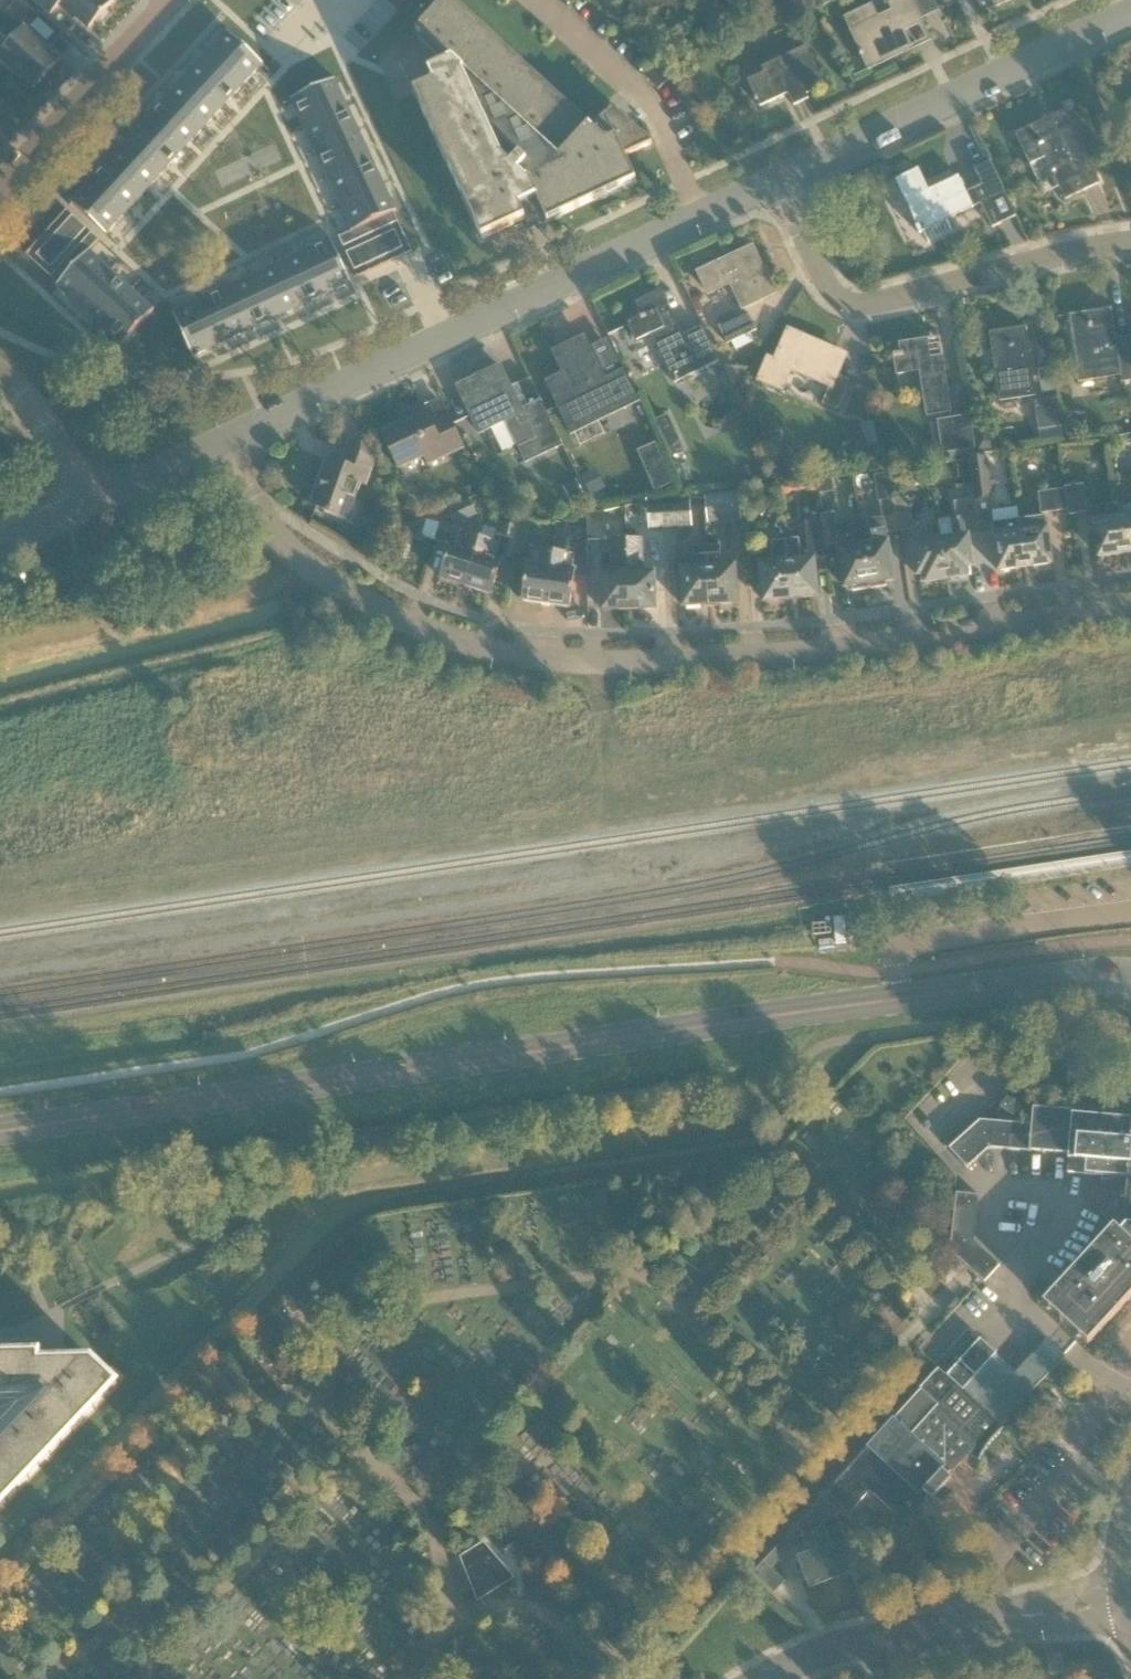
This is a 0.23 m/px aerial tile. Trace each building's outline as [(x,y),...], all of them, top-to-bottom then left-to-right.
[(0,54),(0,60),(15,74),(17,72),(35,89),(61,60),(26,28),(37,16),(20,0),(0,0),(0,28),(13,40),(0,54)] [(51,15),(62,3),(90,29),(115,1),(114,0),(35,0),(51,15)] [(590,126),(452,0),(444,0),(416,30),(423,37),(400,62),(482,240),(525,220),(528,226),(546,218),(548,223),(636,181),(625,157),(652,144),(653,144),(614,108),(594,130),(590,126)] [(911,0),(888,0),(889,2),(885,4),(886,5),(889,4),(892,11),(879,17),(872,4),(843,18),(860,52),(859,53),(861,57),(862,56),(869,71),(871,70),(869,67),(908,48),(901,33),(920,23),(921,24),(922,23),(911,0)] [(227,31),(207,53),(244,87),(264,65),(227,31)] [(788,94),(794,107),(809,99),(807,95),(825,86),(807,47),(763,69),(765,74),(748,82),(760,108),(788,94)] [(207,53),(188,74),(225,108),(244,87),(207,53)] [(188,74),(168,95),(205,129),(225,108),(188,74)] [(336,80),(292,100),(304,127),(349,106),(336,80)] [(168,95),(149,116),(186,151),(205,129),(168,95)] [(349,106),(304,127),(317,153),(361,132),(349,106)] [(1100,183),(1066,111),(1016,134),(1031,164),(1046,156),(1066,199),(1100,183)] [(149,116),(129,138),(167,172),(186,151),(149,116)] [(361,132),(317,153),(329,179),(373,159),(361,132)] [(129,138),(110,159),(147,193),(167,172),(129,138)] [(110,159),(90,180),(128,214),(147,193),(110,159)] [(373,159),(329,179),(341,206),(386,185),(373,159)] [(919,170),(895,182),(920,233),(923,232),(929,244),(952,233),(947,221),(980,205),(991,228),(1015,217),(1004,193),(990,161),(974,169),(982,186),(967,194),(959,177),(929,192),(919,170)] [(90,180),(71,202),(108,236),(128,214),(90,180)] [(386,185),(341,206),(354,232),(368,225),(382,219),(395,212),(398,211),(386,185)] [(395,212),(382,219),(386,228),(400,222),(395,212)] [(74,217),(68,224),(75,230),(82,237),(88,229),(74,217)] [(382,219),(368,225),(373,235),(386,228),(382,219)] [(68,224),(58,234),(65,241),(75,230),(68,224)] [(368,225),(354,232),(359,241),(373,235),(368,225)] [(75,230),(65,241),(72,247),(82,237),(75,230)] [(396,231),(383,237),(387,246),(401,240),(396,231)] [(354,232),(341,238),(345,248),(359,241),(354,232)] [(58,234),(48,245),(55,252),(65,241),(58,234)] [(93,234),(82,245),(91,253),(92,251),(101,242),(93,234)] [(383,237),(370,243),(374,252),(387,246),(383,237)] [(330,240),(304,252),(325,296),(351,284),(330,240)] [(401,240),(387,246),(391,254),(405,248),(401,240)] [(65,241),(55,252),(62,258),(72,247),(65,241)] [(370,243),(357,249),(361,258),(374,252),(370,243)] [(48,245),(38,256),(45,262),(55,252),(48,245)] [(82,245),(72,256),(81,264),(88,256),(91,253),(82,245)] [(387,246),(374,252),(378,261),(391,254),(387,246)] [(357,249),(348,254),(356,271),(365,267),(361,258),(357,249)] [(61,286),(58,289),(80,309),(114,271),(92,251),(91,253),(88,256),(81,264),(71,275),(61,286)] [(55,252),(45,262),(52,269),(62,258),(55,252)] [(304,252),(278,264),(299,309),(325,296),(304,252)] [(374,252),(361,258),(365,267),(378,261),(374,252)] [(758,258),(745,264),(741,254),(698,275),(707,293),(731,282),(744,308),(775,293),(758,258)] [(72,256),(62,267),(71,275),(81,264),(72,256)] [(278,264),(252,277),(273,321),(299,309),(278,264)] [(62,267),(52,279),(61,286),(71,275),(62,267)] [(114,271),(80,309),(101,328),(135,290),(114,271)] [(252,277),(226,289),(247,333),(273,321),(252,277)] [(226,289),(200,301),(221,345),(247,333),(226,289)] [(135,290),(101,328),(123,347),(157,309),(135,290)] [(683,337),(662,292),(638,303),(644,316),(628,323),(637,341),(652,334),(675,383),(719,363),(703,327),(683,337)] [(200,301),(174,313),(195,357),(221,345),(200,301)] [(1112,310),(1069,316),(1079,383),(1121,376),(1122,383),(1130,381),(1130,337),(1116,339),(1112,310)] [(719,327),(727,345),(756,331),(748,313),(719,327)] [(989,333),(999,402),(1036,397),(1026,327),(989,333)] [(768,358),(758,381),(782,391),(791,370),(831,387),(823,404),(837,410),(849,381),(836,376),(840,367),(830,363),(835,351),(788,331),(775,361),(768,358)] [(639,400),(626,373),(625,373),(626,375),(616,380),(614,378),(606,382),(585,338),(566,347),(565,347),(566,348),(567,348),(571,357),(559,363),(565,375),(549,383),(572,432),(639,400)] [(930,359),(927,340),(900,344),(901,354),(894,355),(894,358),(895,358),(898,375),(922,372),(929,417),(951,413),(943,357),(930,359)] [(501,368),(460,387),(481,432),(491,428),(503,453),(520,444),(530,465),(565,448),(544,404),(542,400),(521,410),(501,368)] [(1035,402),(1039,431),(1063,428),(1058,398),(1035,402)] [(450,414),(432,422),(424,405),(401,415),(405,423),(383,433),(400,469),(426,457),(430,465),(466,448),(450,414)] [(976,449),(971,417),(939,422),(944,454),(976,449)] [(677,434),(663,441),(672,459),(685,453),(677,434)] [(360,484),(365,486),(374,461),(363,437),(351,443),(342,465),(329,461),(312,506),(326,511),(325,514),(346,522),(360,484)] [(978,452),(992,450),(991,441),(984,437),(976,438),(977,444),(978,452)] [(637,452),(655,492),(673,485),(656,444),(637,452)] [(980,536),(994,534),(999,572),(1025,568),(1019,522),(1017,509),(994,513),(992,499),(994,499),(987,456),(968,459),(974,499),(980,536)] [(591,497),(606,488),(596,469),(581,477),(591,497)] [(889,475),(875,477),(879,502),(880,502),(881,502),(892,500),(889,475)] [(834,494),(831,478),(818,480),(820,496),(834,494)] [(563,487),(570,501),(583,494),(576,480),(563,487)] [(511,503),(515,485),(501,481),(497,500),(511,503)] [(1068,510),(1068,515),(1087,512),(1083,485),(1065,487),(1065,490),(1068,510)] [(1041,514),(1068,510),(1065,490),(1038,493),(1041,514)] [(705,497),(708,523),(742,519),(739,493),(705,497)] [(925,574),(926,583),(946,580),(940,543),(926,545),(923,525),(913,526),(909,498),(894,500),(899,531),(912,529),(919,575),(925,574)] [(477,516),(470,499),(447,509),(454,526),(477,516)] [(954,541),(940,543),(946,580),(966,577),(964,568),(971,567),(967,538),(980,536),(974,499),(954,502),(955,509),(947,510),(948,521),(951,520),(954,541)] [(863,548),(870,590),(887,588),(886,583),(893,582),(886,533),(899,531),(894,500),(892,500),(881,502),(880,502),(882,518),(870,520),(874,546),(863,548)] [(666,528),(693,526),(691,502),(664,504),(666,528)] [(651,529),(666,528),(664,504),(649,505),(651,529)] [(1130,554),(1130,507),(1119,509),(1125,554),(1130,554)] [(1099,558),(1125,554),(1119,509),(1092,512),(1099,558)] [(588,513),(589,540),(606,540),(605,513),(588,513)] [(836,526),(834,513),(822,515),(826,546),(838,544),(845,589),(852,588),(852,593),(870,590),(863,548),(852,549),(849,524),(836,526)] [(402,530),(422,536),(428,518),(402,530)] [(1025,568),(1051,565),(1045,519),(1019,522),(1025,568)] [(818,597),(814,560),(826,559),(822,521),(806,522),(810,560),(801,561),(798,540),(786,541),(791,600),(818,597)] [(503,557),(516,560),(524,528),(499,522),(495,535),(507,538),(503,557)] [(467,587),(481,540),(463,534),(458,548),(452,546),(441,580),(467,587)] [(627,540),(630,610),(655,609),(654,574),(643,574),(642,539),(627,540)] [(496,559),(500,546),(481,540),(467,587),(492,595),(502,561),(496,559)] [(604,611),(630,610),(627,540),(612,540),(613,576),(602,576),(604,611)] [(765,602),(791,600),(786,541),(772,542),(775,564),(761,565),(765,602)] [(707,547),(711,605),(737,604),(735,567),(722,568),(721,546),(707,547)] [(684,607),(711,605),(707,547),(694,548),(695,570),(682,570),(684,607)] [(547,605),(555,553),(533,550),(531,565),(528,564),(523,602),(547,605)] [(571,609),(576,571),(574,571),(576,556),(555,553),(547,605),(571,609)] [(516,568),(526,569),(528,557),(518,555),(516,568)] [(1001,1108),(1014,1117),(1021,1107),(1008,1098),(1001,1108)] [(1054,1290),(1042,1303),(1088,1345),(1130,1299),(1130,1121),(1126,1121),(1126,1118),(1079,1114),(1079,1115),(1073,1115),(1073,1112),(1034,1109),(1032,1125),(981,1121),(950,1148),(968,1169),(990,1149),(1069,1156),(1068,1174),(1130,1179),(1126,1227),(1122,1231),(1115,1224),(1054,1290)] [(951,1251),(985,1282),(1000,1266),(974,1242),(979,1196),(957,1194),(951,1251)] [(1003,1426),(1037,1389),(981,1339),(948,1375),(1003,1426)] [(0,1357),(0,1512),(119,1385),(94,1362),(42,1363),(41,1356),(0,1357)] [(1007,1429),(1003,1426),(948,1375),(947,1376),(939,1368),(921,1389),(922,1389),(867,1450),(826,1495),(848,1516),(869,1493),(903,1523),(905,1524),(907,1523),(929,1499),(931,1501),(950,1480),(948,1478),(966,1457),(980,1460),(987,1448),(996,1438),(1007,1429)] [(853,1562),(836,1519),(839,1515),(822,1500),(811,1513),(755,1574),(775,1593),(786,1581),(772,1569),(804,1534),(810,1540),(824,1524),(833,1546),(799,1559),(810,1587),(816,1585),(816,1586),(821,1585),(821,1583),(844,1574),(845,1578),(847,1578),(843,1566),(853,1562)] [(506,1569),(507,1569),(485,1544),(463,1558),(480,1584),(480,1586),(502,1572),(506,1569)]
